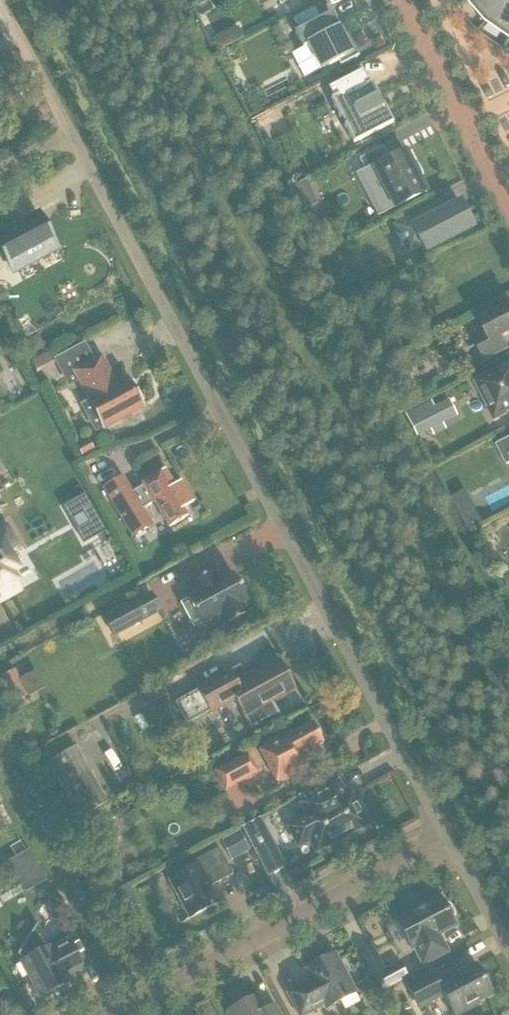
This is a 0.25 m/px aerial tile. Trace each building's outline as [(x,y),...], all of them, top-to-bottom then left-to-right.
[(486,22),(506,0),(469,0),(468,1),(468,2),(470,1),(487,20),(486,22)] [(486,22),(487,23),(488,22),(508,36),(508,0),(506,0),(486,22)] [(314,8),(294,19),(299,29),(295,32),(303,48),(308,46),(321,70),(338,61),(340,66),(358,56),(347,35),(344,37),(331,13),(320,19),(314,8)] [(389,125),(362,72),(328,89),(333,99),(331,100),(353,144),(389,125)] [(364,169),(359,172),(382,215),(395,208),(424,193),(425,194),(426,194),(418,179),(422,177),(415,164),(412,166),(397,137),(396,138),(404,153),(389,161),(381,147),(359,159),(364,169)] [(305,181),(289,190),(300,213),(317,204),(305,181)] [(421,244),(425,251),(473,226),(461,203),(446,210),(442,202),(396,225),(398,230),(395,231),(404,247),(406,246),(409,250),(421,244)] [(11,271),(57,246),(40,214),(23,223),(16,210),(0,218),(0,252),(11,271)] [(508,333),(508,306),(496,313),(494,310),(481,317),(483,320),(480,322),(486,333),(474,339),(485,360),(508,348),(502,337),(508,333)] [(93,400),(107,428),(145,408),(131,380),(119,387),(115,380),(116,379),(106,359),(80,372),(94,399),(93,400)] [(477,382),(490,407),(488,408),(494,421),(507,414),(506,412),(508,410),(508,365),(477,382)] [(419,407),(434,436),(447,429),(443,423),(451,419),(441,402),(434,405),(431,400),(419,407)] [(496,444),(507,465),(508,464),(508,438),(496,444)] [(88,439),(77,445),(83,456),(94,450),(88,439)] [(143,485),(132,491),(123,476),(103,487),(133,536),(153,524),(143,509),(154,503),(170,528),(188,517),(183,508),(194,502),(181,480),(175,484),(165,469),(142,483),(143,485)] [(86,494),(65,506),(85,542),(106,531),(86,494)] [(20,590),(11,573),(17,569),(8,553),(17,548),(7,529),(0,532),(0,600),(20,590)] [(193,627),(221,612),(226,621),(242,612),(237,603),(246,598),(233,573),(214,583),(209,572),(190,582),(196,593),(180,602),(193,627)] [(134,601),(104,617),(114,636),(144,620),(134,601)] [(278,713),(273,702),(296,690),(280,659),(236,683),(230,670),(197,688),(199,690),(175,703),(186,724),(210,712),(211,713),(235,700),(250,728),(278,713)] [(324,742),(314,723),(292,734),(290,731),(259,748),(277,784),(309,767),(301,754),(324,742)] [(83,815),(106,802),(75,745),(52,758),(83,815)] [(248,752),(214,770),(225,791),(259,774),(248,752)] [(302,804),(309,817),(289,828),(298,845),(310,839),(316,851),(367,824),(351,795),(346,797),(339,784),(325,792),(321,784),(298,796),(302,804)] [(260,818),(242,827),(257,855),(275,845),(260,818)] [(232,860),(250,850),(239,831),(221,840),(232,860)] [(233,875),(219,848),(195,861),(197,865),(169,879),(190,917),(181,922),(181,923),(218,903),(210,887),(233,875)] [(46,880),(28,849),(8,861),(25,892),(46,880)] [(438,935),(455,926),(452,919),(453,914),(449,906),(444,905),(440,898),(396,921),(411,949),(414,948),(423,965),(447,952),(438,935)] [(25,960),(21,962),(40,998),(72,981),(69,975),(83,968),(69,941),(55,949),(53,945),(49,947),(34,931),(38,924),(37,923),(17,954),(18,955),(19,954),(25,960)] [(305,970),(311,980),(287,993),(299,1014),(305,1014),(324,1005),(326,1009),(356,993),(335,954),(305,970)] [(377,958),(364,966),(379,993),(392,985),(377,958)] [(454,975),(438,984),(432,972),(407,986),(420,1008),(444,996),(454,1014),(456,1014),(478,1003),(477,1001),(491,994),(476,966),(455,977),(454,975)] [(275,1003),(265,1009),(257,994),(226,1011),(228,1014),(282,1014),(275,1003)]
